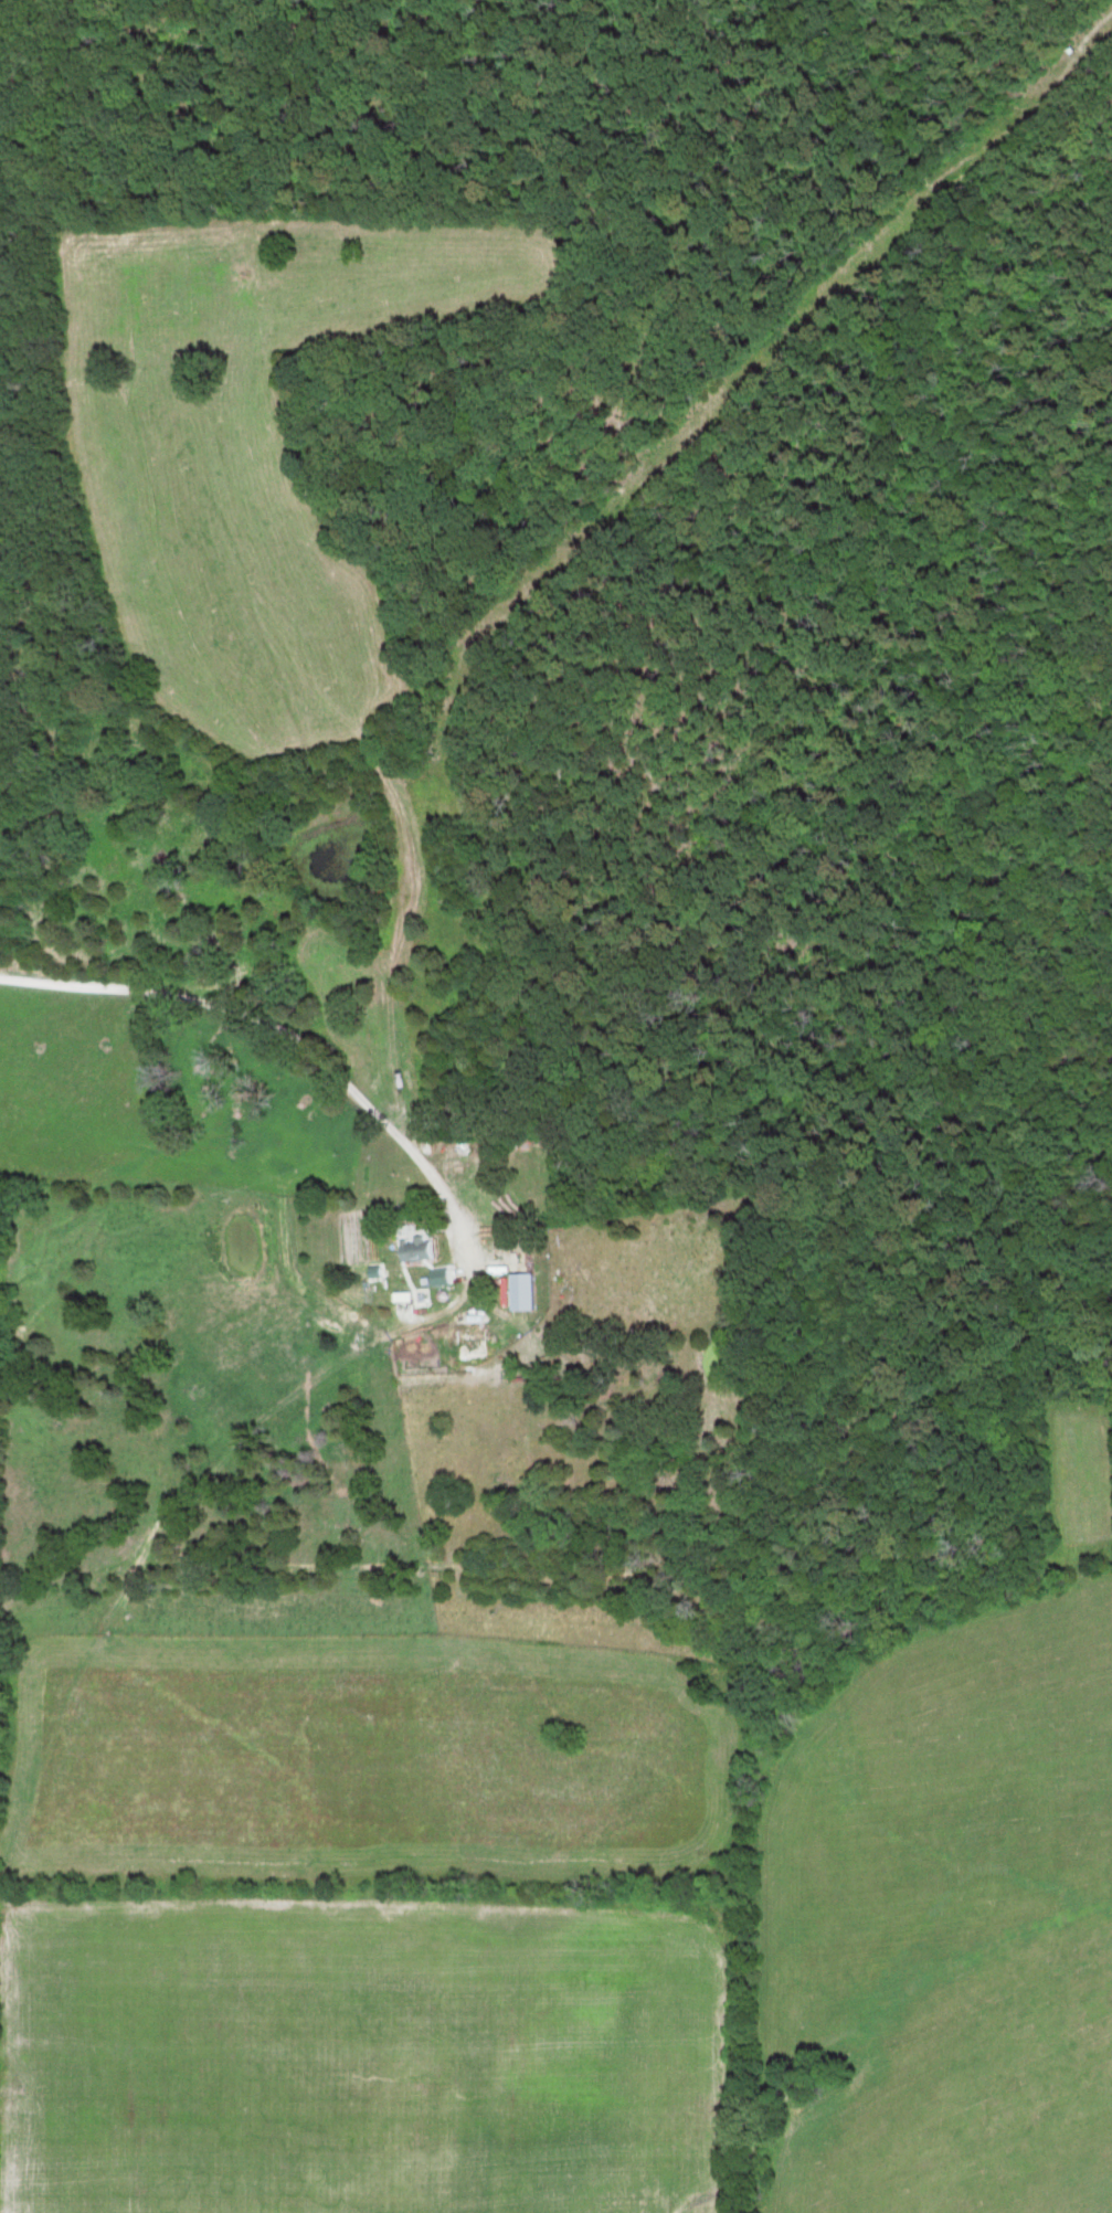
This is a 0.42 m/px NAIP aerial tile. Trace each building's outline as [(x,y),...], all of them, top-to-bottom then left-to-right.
[(459,1157),(470,1154),(468,1144),(457,1147),(459,1157)] [(404,1263),(434,1262),(433,1235),(403,1236),(404,1263)] [(433,1271),(433,1286),(448,1287),(449,1272),(433,1271)] [(514,1313),(537,1313),(537,1276),(514,1276),(514,1313)] [(457,1324),(457,1362),(488,1362),(488,1324),(457,1324)]
